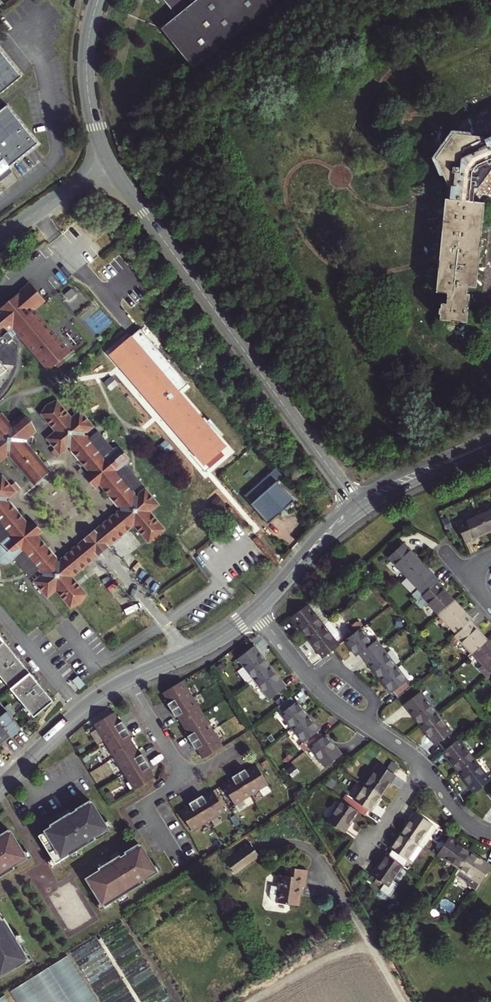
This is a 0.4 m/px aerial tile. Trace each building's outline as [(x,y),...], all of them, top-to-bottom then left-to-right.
[(176,15),(160,27),(193,68),(233,35),(277,0),(164,0),(176,15)] [(21,78),(0,51),(0,94),(21,78)] [(11,173),(7,168),(37,145),(6,107),(1,111),(0,110),(0,181),(11,173)] [(41,292),(43,290),(35,280),(33,282),(41,292)] [(16,324),(52,368),(74,351),(38,306),(49,298),(43,290),(41,292),(33,282),(0,308),(0,337),(16,324)] [(140,328),(131,336),(179,392),(187,384),(140,328)] [(179,392),(131,336),(109,354),(205,465),(226,446),(179,392)] [(56,428),(48,435),(62,453),(69,447),(69,444),(72,444),(73,449),(90,471),(86,474),(97,487),(101,484),(119,506),(122,507),(121,510),(118,510),(94,529),(108,547),(134,526),(149,545),(161,540),(166,530),(152,512),(160,506),(146,487),(139,493),(139,496),(136,495),(136,493),(115,466),(116,465),(116,464),(115,462),(115,461),(114,460),(112,459),(111,459),(110,460),(107,456),(116,449),(101,430),(92,438),(89,434),(87,434),(87,432),(89,432),(96,426),(82,408),(73,415),(59,397),(51,401),(42,410),(56,428)] [(7,453),(8,450),(10,450),(10,453),(34,483),(52,469),(31,443),(33,441),(35,435),(33,433),(37,430),(33,418),(23,411),(15,417),(15,420),(12,420),(12,417),(5,409),(0,410),(0,458),(7,453)] [(4,536),(8,533),(10,536),(7,540),(4,547),(1,548),(4,552),(6,551),(8,552),(19,548),(38,571),(41,571),(41,574),(38,573),(30,579),(45,597),(53,590),(69,610),(81,605),(87,595),(72,576),(98,554),(84,537),(59,557),(59,560),(56,560),(56,556),(38,534),(43,530),(33,517),(28,521),(11,499),(7,499),(7,496),(10,496),(17,490),(3,472),(0,475),(0,539),(4,536)] [(279,506),(289,497),(276,483),(257,500),(261,506),(257,510),(268,521),(280,510),(279,506)] [(291,500),(289,497),(279,506),(280,510),(291,500)] [(261,506),(257,500),(252,504),(257,510),(261,506)] [(479,513),(487,532),(490,530),(490,508),(479,513)] [(479,513),(457,523),(465,541),(487,532),(479,513)] [(84,537),(98,554),(108,547),(94,529),(84,537)] [(407,578),(422,563),(405,545),(390,559),(407,578)] [(439,582),(422,563),(407,578),(424,596),(437,584),(439,582)] [(454,602),(437,584),(424,596),(422,598),(440,616),(454,602)] [(313,612),(320,607),(316,601),(309,606),(313,612)] [(471,620),(454,602),(440,616),(457,634),(469,623),(471,620)] [(313,612),(309,606),(293,618),(309,638),(331,621),(320,607),(313,612)] [(339,631),(331,621),(309,638),(324,658),(340,646),(335,639),(339,635),(339,631)] [(487,642),(469,623),(457,634),(455,636),(473,655),(487,642)] [(366,660),(377,651),(361,630),(346,642),(358,658),(362,655),(366,660)] [(53,702),(18,659),(5,670),(2,667),(15,656),(0,638),(0,677),(34,718),(53,702)] [(487,642),(473,655),(484,666),(479,670),(486,678),(490,674),(490,673),(490,646),(487,642)] [(257,648),(241,660),(255,679),(271,667),(257,648)] [(377,651),(366,660),(381,679),(397,667),(382,648),(377,651)] [(286,687),(271,667),(255,679),(270,699),(286,687)] [(399,698),(411,690),(406,683),(408,682),(397,667),(381,679),(392,694),(394,692),(399,698)] [(226,746),(187,680),(167,692),(171,699),(173,698),(175,701),(171,703),(179,716),(183,714),(184,717),(182,718),(190,732),(192,731),(194,733),(190,735),(198,749),(202,747),(203,750),(201,751),(206,758),(226,746)] [(423,725),(438,713),(423,693),(408,705),(423,725)] [(291,698),(279,707),(284,714),(282,715),(292,730),(308,718),(298,704),(296,705),(291,698)] [(11,737),(21,729),(20,728),(11,716),(0,703),(0,723),(11,737)] [(118,710),(97,722),(107,739),(136,789),(157,777),(153,769),(150,770),(149,768),(152,766),(144,752),(141,754),(139,752),(142,750),(133,736),(131,737),(130,735),(133,733),(125,719),(122,721),(120,719),(122,717),(118,710)] [(16,712),(11,716),(20,728),(26,724),(16,712)] [(453,733),(438,713),(423,725),(437,745),(453,733)] [(319,732),(308,718),(292,730),(303,744),(302,746),(306,751),(309,748),(321,739),(317,734),(319,732)] [(11,737),(0,723),(0,745),(11,737)] [(341,757),(325,737),(321,739),(309,748),(325,769),(341,757)] [(476,762),(460,741),(444,753),(460,774),(476,762)] [(476,762),(460,774),(475,795),(490,783),(476,762)] [(237,805),(271,785),(259,764),(251,769),(252,771),(250,772),(248,769),(234,777),(236,780),(234,782),(232,780),(225,784),(237,805)] [(367,786),(383,798),(397,777),(381,766),(367,786)] [(383,798),(367,786),(357,801),(359,803),(355,808),(361,813),(367,816),(371,811),(373,812),(383,798)] [(194,830),(228,810),(216,790),(208,794),(209,796),(207,798),(205,794),(191,802),(193,806),(190,807),(189,805),(182,810),(194,830)] [(51,827),(38,835),(53,858),(56,863),(69,854),(77,849),(94,838),(93,835),(98,831),(106,826),(103,821),(88,799),(74,808),(76,811),(64,819),(62,816),(58,818),(49,824),(51,827)] [(355,808),(344,801),(331,822),(348,833),(361,813),(355,808)] [(67,808),(60,812),(62,816),(69,811),(67,808)] [(416,814),(401,834),(424,850),(438,830),(416,814)] [(58,818),(56,815),(47,821),(49,824),(58,818)] [(112,825),(107,819),(103,821),(106,826),(98,831),(100,833),(112,825)] [(8,828),(0,834),(0,877),(14,868),(12,865),(18,861),(26,856),(23,852),(8,828)] [(414,864),(424,850),(401,834),(391,848),(393,849),(388,855),(400,864),(405,857),(414,864)] [(451,839),(440,855),(461,870),(473,854),(451,839)] [(262,855),(254,841),(229,857),(237,870),(262,855)] [(100,870),(88,878),(102,901),(105,905),(113,901),(118,897),(127,892),(145,881),(143,878),(148,874),(156,869),(153,865),(138,842),(124,851),(126,854),(121,857),(114,861),(112,858),(111,859),(108,861),(99,866),(98,867),(100,870)] [(32,855),(27,848),(23,852),(26,856),(18,861),(19,863),(32,855)] [(72,859),(75,857),(80,853),(77,849),(69,854),(72,859)] [(109,855),(111,859),(112,858),(119,854),(117,851),(109,855)] [(388,855),(387,854),(372,874),(389,886),(403,866),(400,864),(388,855)] [(477,890),(490,868),(490,866),(473,854),(461,870),(458,875),(477,890)] [(106,858),(97,863),(99,866),(108,861),(106,858)] [(161,869),(157,862),(153,865),(156,869),(148,874),(149,876),(161,869)] [(308,885),(310,868),(290,865),(289,873),(284,872),(283,884),(275,883),(274,894),(276,898),(281,898),(280,900),(302,903),(305,884),(308,885)] [(118,897),(121,902),(130,897),(127,892),(118,897)] [(105,905),(102,901),(97,904),(102,910),(114,903),(113,901),(105,905)] [(1,974),(24,960),(29,957),(24,949),(21,944),(16,935),(5,917),(1,919),(0,917),(0,972),(1,974)] [(26,941),(20,932),(16,935),(21,944),(26,941)] [(34,960),(27,948),(24,949),(29,957),(24,960),(27,965),(34,960)] [(71,953),(14,990),(21,1001),(102,1001),(71,953)] [(8,993),(0,998),(0,1001),(14,1001),(8,993)]
